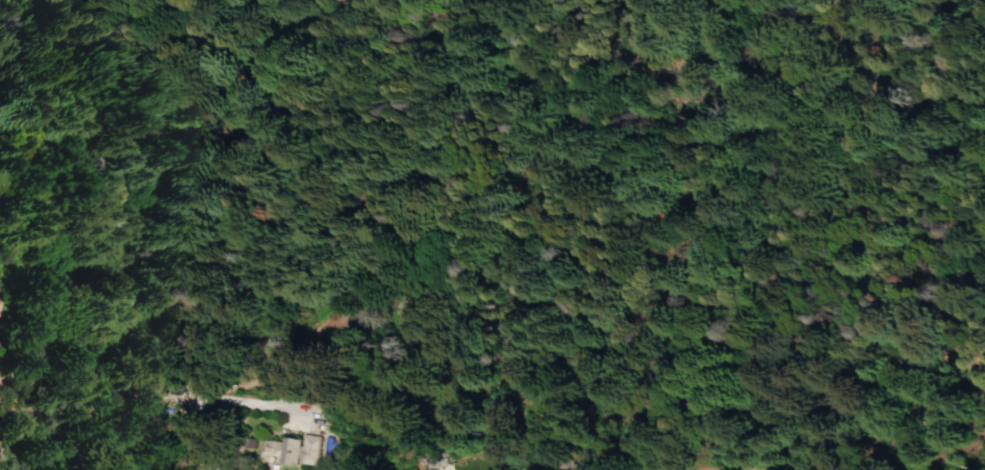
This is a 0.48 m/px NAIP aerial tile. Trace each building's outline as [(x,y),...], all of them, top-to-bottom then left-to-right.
[(319,436),(301,434),(301,439),(282,437),(281,442),(259,440),(257,454),(279,457),(278,462),(316,466),(319,436)]
